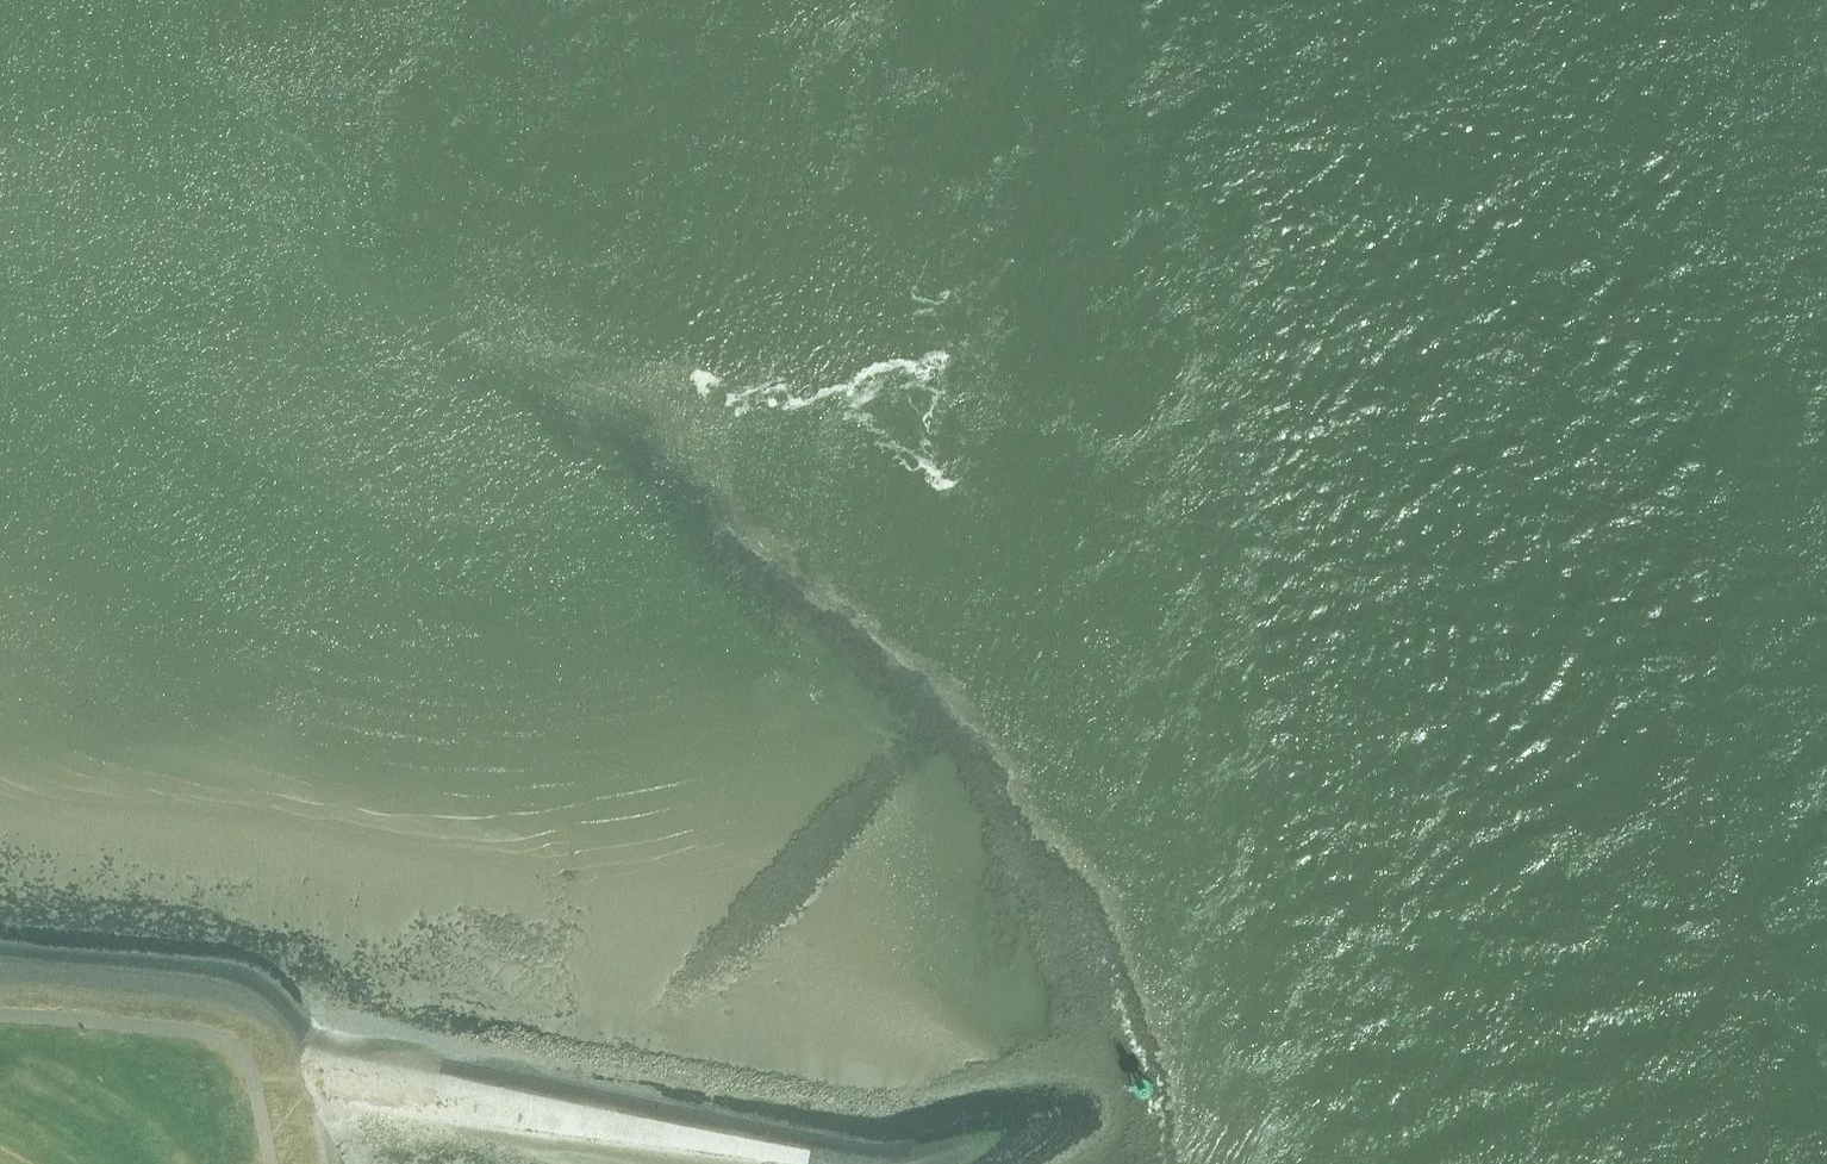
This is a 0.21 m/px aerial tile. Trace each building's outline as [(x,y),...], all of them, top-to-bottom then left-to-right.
[(1142,1089),(1149,1079),(1135,1068),(1128,1079),(1142,1089)]
